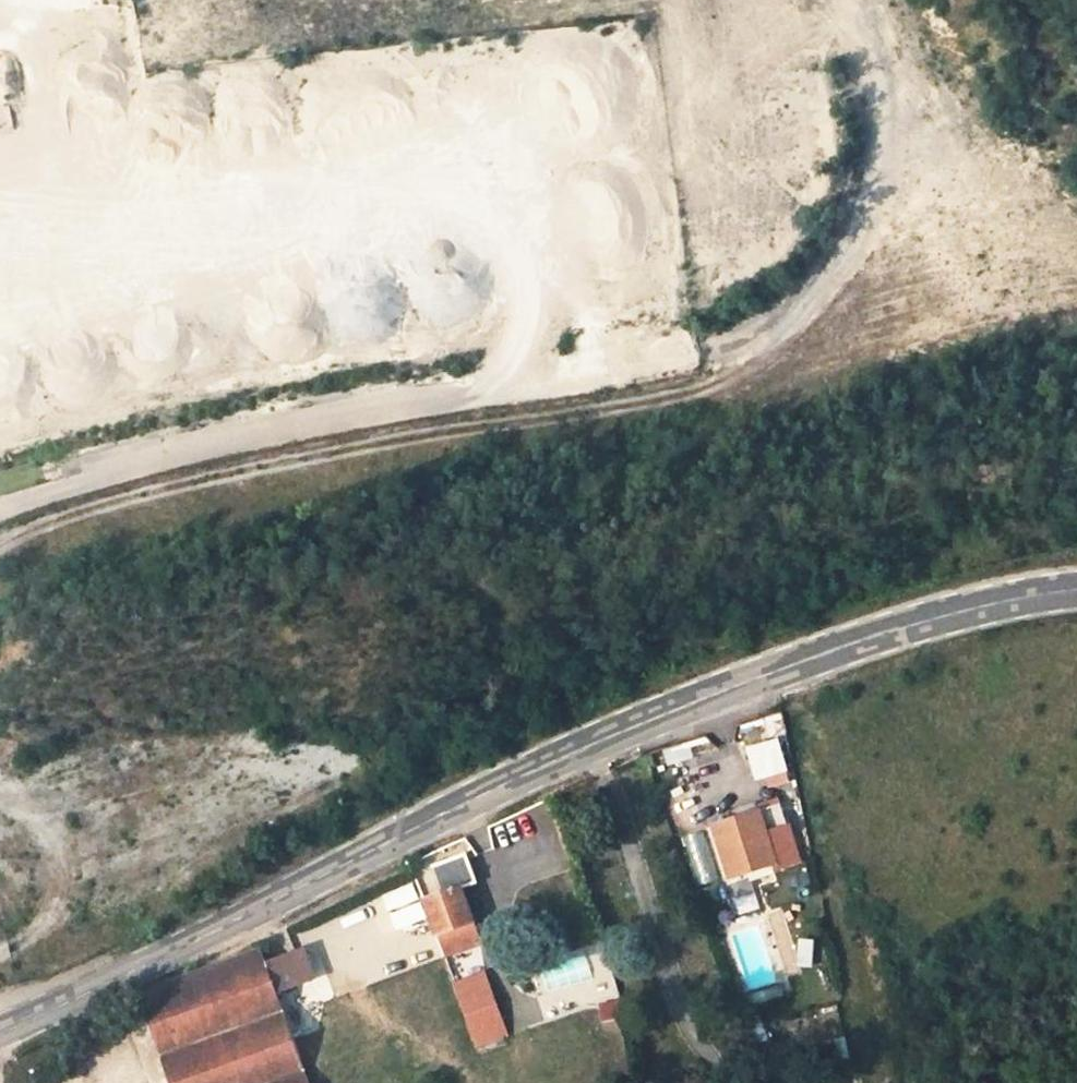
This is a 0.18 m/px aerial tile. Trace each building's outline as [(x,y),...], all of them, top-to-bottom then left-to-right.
[(749,743),(754,779),(790,774),(785,737),(749,743)] [(764,809),(712,826),(730,881),(781,865),(764,809)] [(423,901),(445,959),(486,944),(464,886),(423,901)] [(736,923),(742,996),(776,994),(771,920),(736,923)] [(798,966),(815,967),(817,938),(800,938),(798,966)] [(306,975),(296,949),(265,962),(274,987),(306,975)] [(169,1082),(307,1082),(274,987),(265,962),(261,951),(135,997),(169,1082)] [(547,985),(588,980),(586,957),(544,962),(547,985)] [(487,972),(456,983),(474,1032),(505,1021),(487,972)] [(618,985),(599,988),(604,1018),(623,1015),(618,985)]
